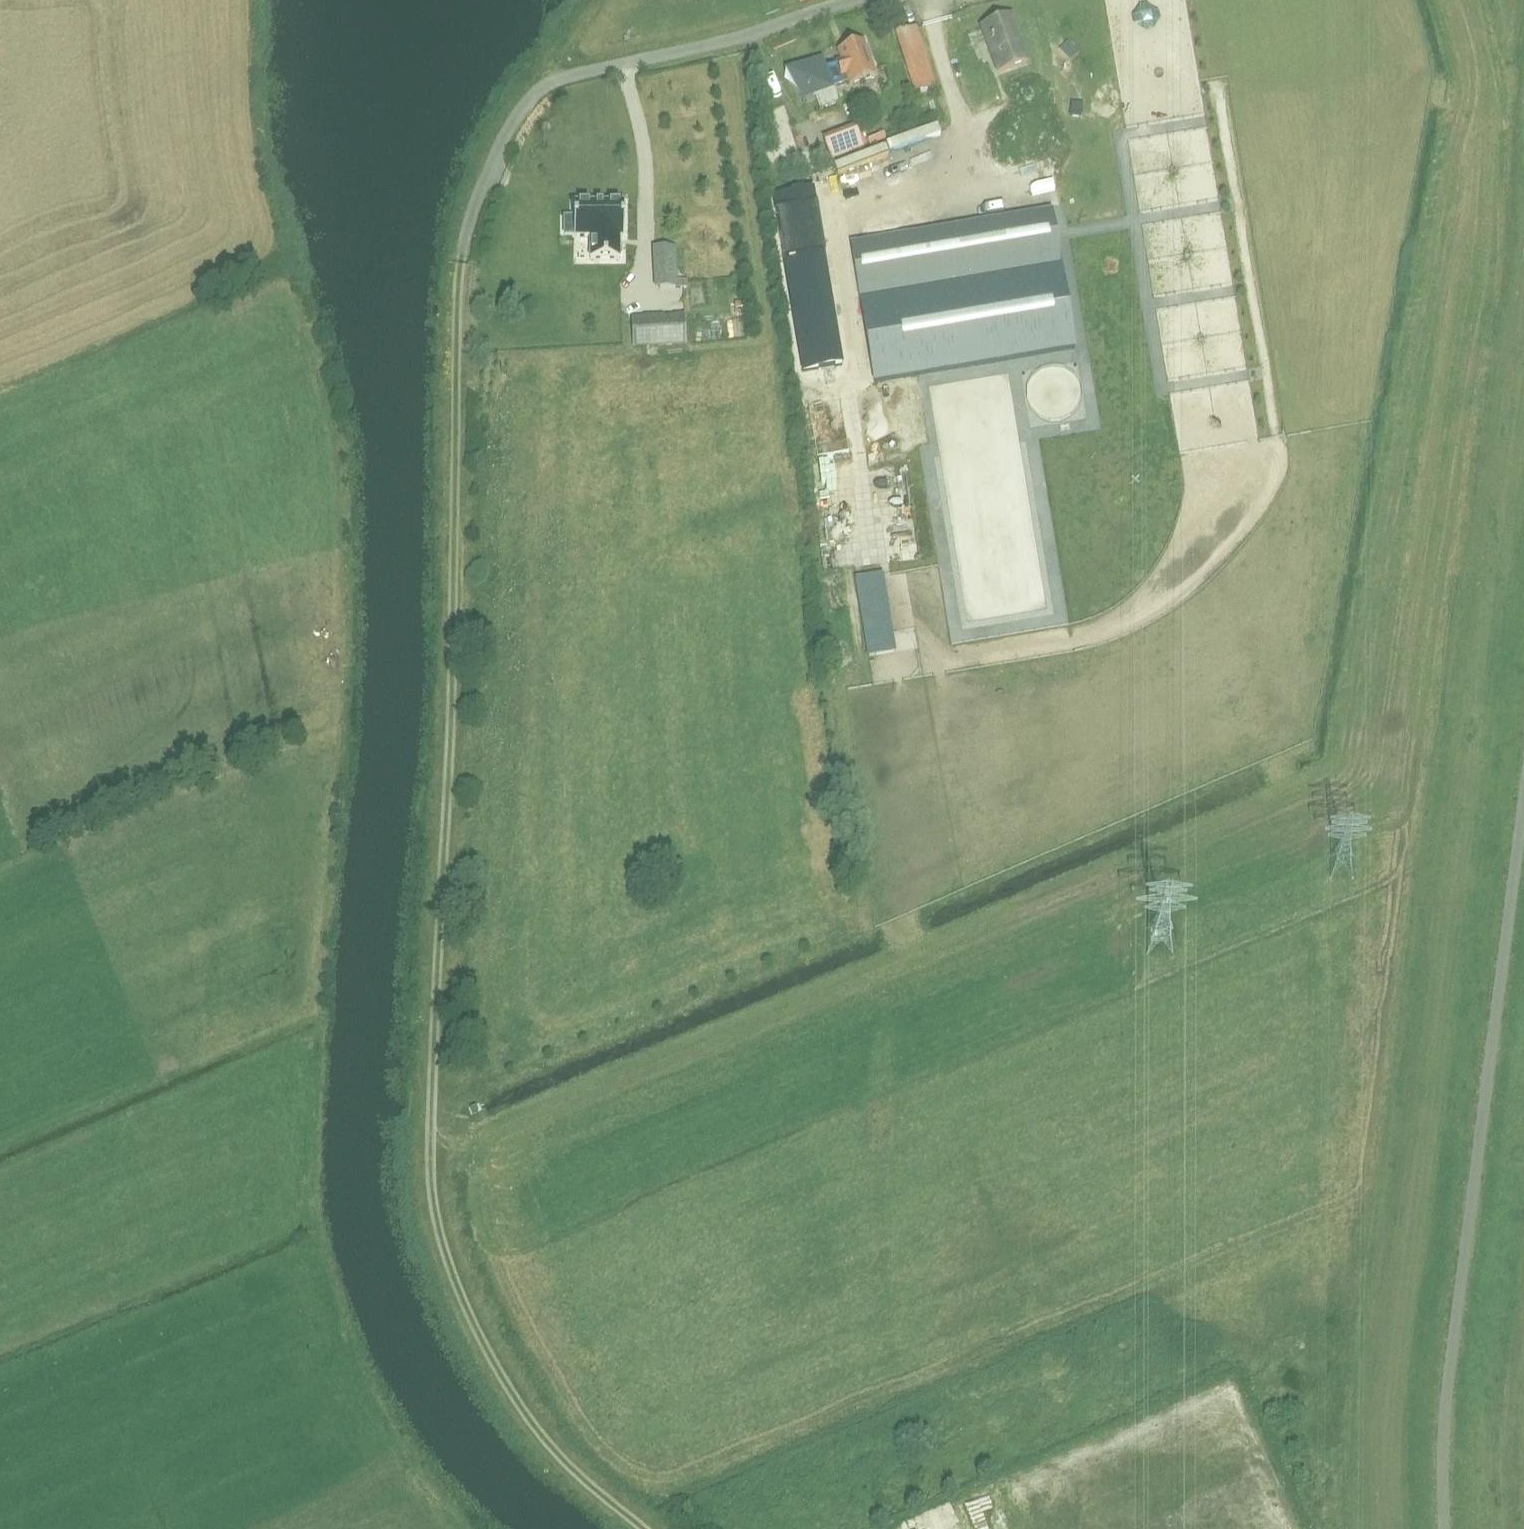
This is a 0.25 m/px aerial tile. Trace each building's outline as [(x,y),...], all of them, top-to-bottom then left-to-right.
[(1012,17),(983,27),(1000,72),(1028,61),(1012,17)] [(915,27),(894,33),(913,94),(934,88),(915,27)] [(863,41),(837,51),(840,61),(826,66),(824,61),(791,74),(804,94),(808,92),(811,96),(834,88),(833,87),(849,81),(850,82),(875,73),(863,41)] [(786,188),(810,186),(799,88),(775,91),(786,188)] [(886,140),(881,127),(866,133),(870,146),(886,140)] [(861,149),(854,129),(822,141),(830,161),(861,149)] [(843,365),(813,189),(772,196),(801,372),(843,365)] [(619,237),(623,237),(623,202),(573,202),(573,217),(564,217),(564,235),(573,235),(573,236),(589,236),(589,258),(619,259),(619,237)] [(528,217),(527,206),(512,207),(513,218),(528,217)] [(848,244),(872,382),(1075,348),(1051,210),(848,244)] [(674,246),(656,247),(658,287),(686,286),(686,278),(676,279),(674,246)] [(747,304),(735,305),(735,315),(747,314),(747,304)] [(684,318),(631,321),(632,347),(685,344),(684,318)] [(947,381),(899,394),(906,419),(954,405),(947,381)] [(882,573),(853,577),(865,653),(894,649),(882,573)]
